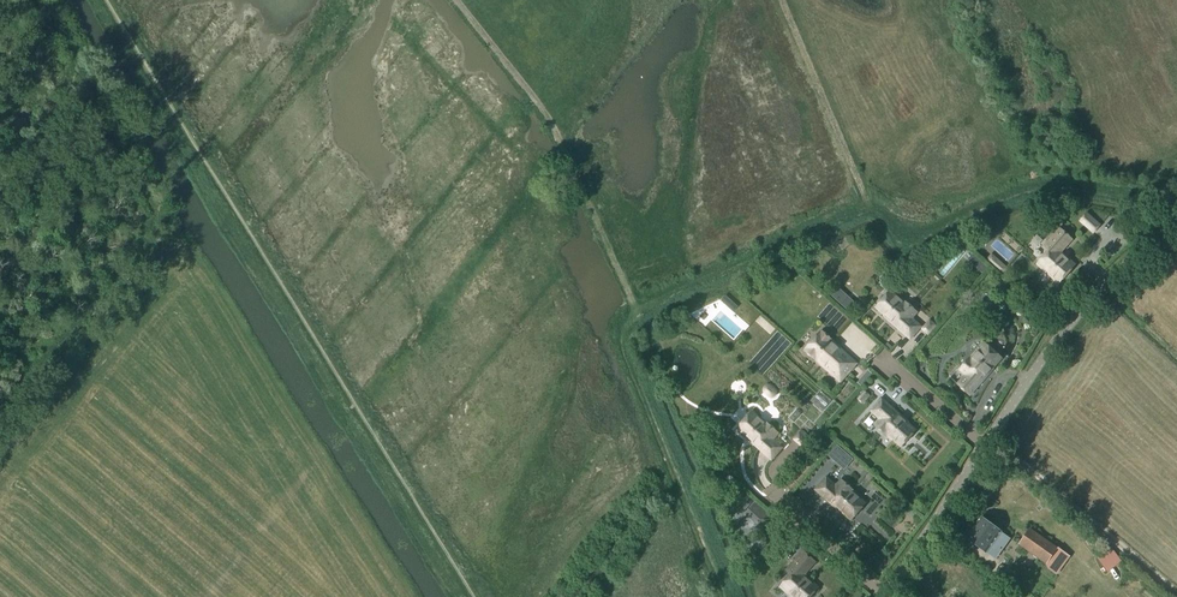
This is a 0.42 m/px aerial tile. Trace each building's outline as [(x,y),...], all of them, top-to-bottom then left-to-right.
[(1093,209),(1086,216),(1099,228),(1106,220),(1093,209)] [(1065,259),(1060,254),(1072,240),(1061,229),(1049,242),(1054,247),(1038,264),(1059,283),(1075,266),(1066,258),(1065,259)] [(1002,276),(1009,269),(992,254),(986,261),(1002,276)] [(904,304),(890,292),(876,308),(892,321),(891,322),(910,339),(921,327),(911,319),(916,312),(905,302),(904,304)] [(730,300),(725,296),(720,302),(725,306),(730,300)] [(841,305),(848,311),(855,303),(848,297),(841,305)] [(928,334),(936,326),(930,321),(922,329),(928,334)] [(832,342),(822,333),(821,334),(820,334),(806,350),(807,350),(805,352),(815,361),(817,359),(823,365),(822,365),(828,371),(832,366),(845,377),(856,365),(843,354),(844,353),(838,348),(837,349),(831,343),(832,342)] [(987,375),(1001,359),(986,345),(972,360),(970,359),(961,370),(967,376),(958,385),(970,396),(988,376),(987,375)] [(765,395),(768,398),(769,398),(771,398),(772,399),(774,398),(776,397),(777,395),(777,394),(777,392),(777,390),(776,389),(772,385),(770,384),(768,384),(766,385),(764,386),(763,388),(763,390),(763,392),(764,394),(765,395)] [(862,404),(870,395),(864,391),(857,400),(862,404)] [(902,447),(915,431),(900,418),(901,417),(882,400),(871,412),(881,420),(875,427),(886,437),(888,435),(902,447)] [(765,425),(752,413),(738,429),(753,442),(752,443),(771,461),(782,449),(772,440),(778,434),(766,424),(765,425)] [(793,441),(806,452),(812,444),(800,434),(793,441)] [(838,447),(833,452),(830,456),(844,469),(852,460),(838,447)] [(836,487),(826,479),(816,491),(835,508),(836,506),(851,520),(865,505),(852,493),(853,491),(842,481),(836,487)] [(760,508),(750,519),(761,529),(770,518),(760,508)] [(995,560),(1001,552),(1010,539),(1002,533),(981,518),(966,539),(987,554),(992,558),(995,560)] [(1057,572),(1068,556),(1058,549),(1031,530),(1019,545),(1046,565),(1047,565),(1057,572)] [(815,563),(803,552),(791,565),(796,570),(781,587),(792,596),(811,596),(818,589),(809,581),(808,582),(802,576),(803,576),(815,563)]
